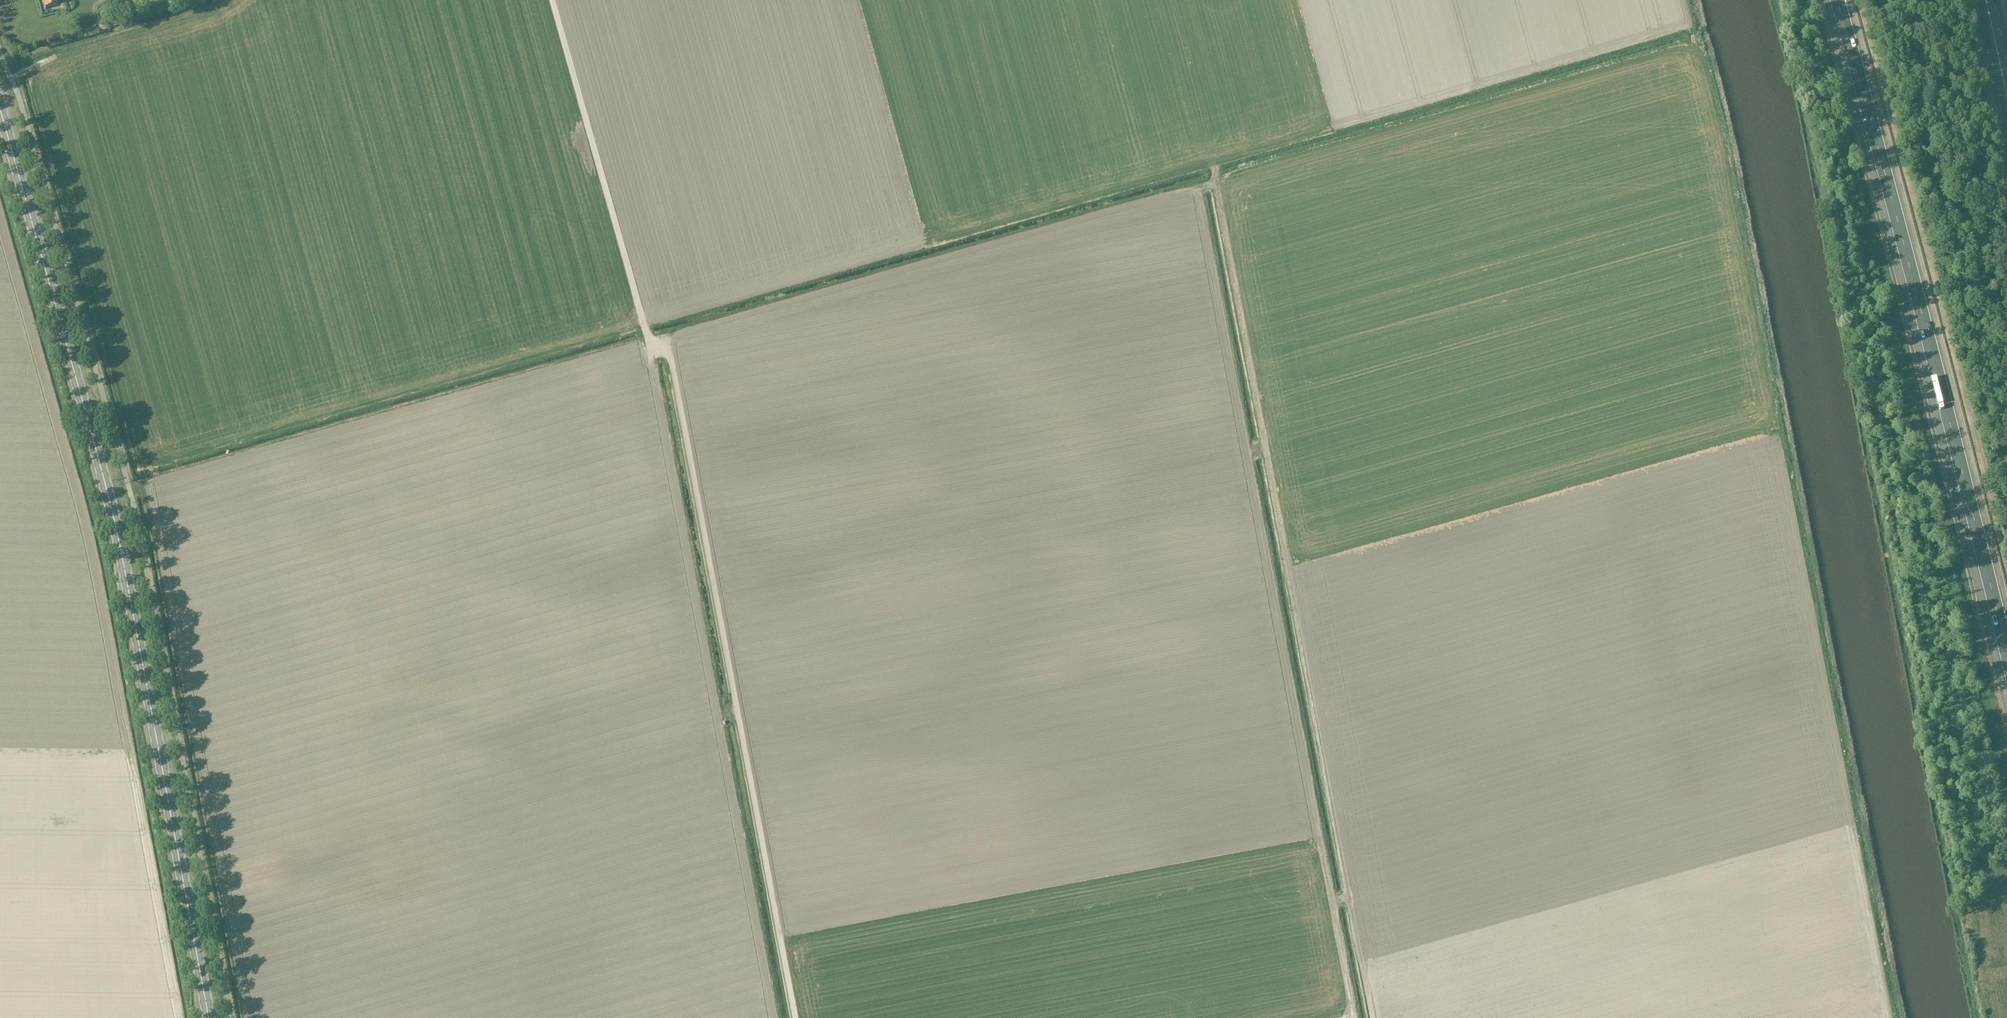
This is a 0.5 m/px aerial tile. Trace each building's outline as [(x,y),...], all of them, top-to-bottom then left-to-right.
[(45,9),(58,6),(57,0),(43,0),(45,9)]
